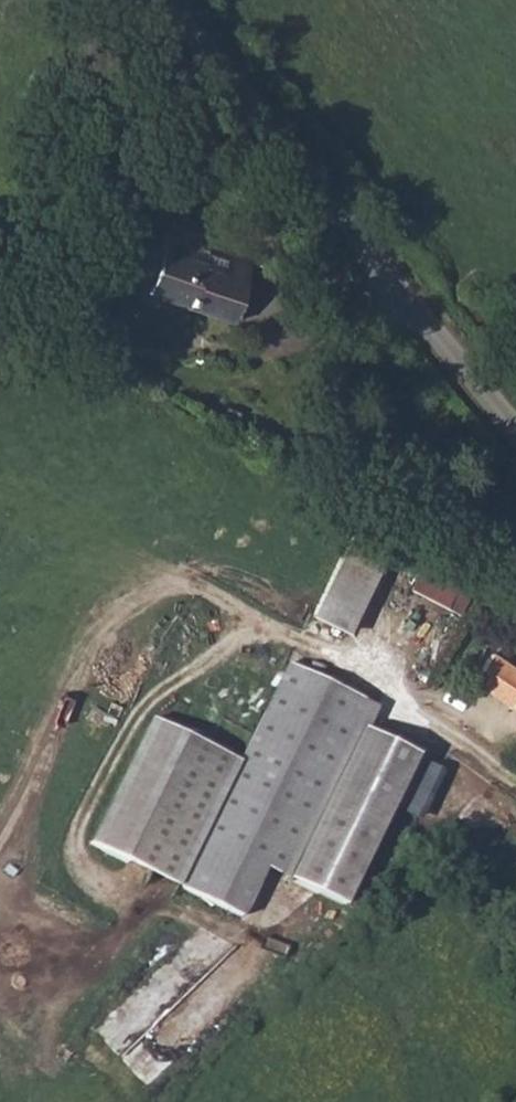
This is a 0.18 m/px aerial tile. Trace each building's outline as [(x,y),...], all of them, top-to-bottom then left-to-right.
[(200,247),(193,260),(215,268),(222,254),(200,247)] [(215,268),(193,260),(176,253),(175,255),(160,248),(156,250),(146,277),(147,281),(162,287),(160,292),(199,305),(198,313),(239,328),(261,268),(222,254),(215,268)] [(357,529),(313,620),(348,637),(393,546),(357,529)] [(425,556),(409,585),(460,612),(476,583),(425,556)] [(473,688),(492,700),(511,671),(493,659),(473,688)] [(290,667),(279,692),(298,701),(311,677),(290,667)] [(515,703),(515,674),(511,671),(492,700),(509,713),(515,703)] [(298,701),(279,692),(207,842),(261,868),(276,875),(348,725),(360,701),(311,677),(298,701)] [(412,757),(348,725),(276,875),(286,880),(340,906),(412,757)] [(420,761),(391,819),(412,829),(441,771),(420,761)] [(237,917),(261,868),(207,842),(182,890),(237,917)]
